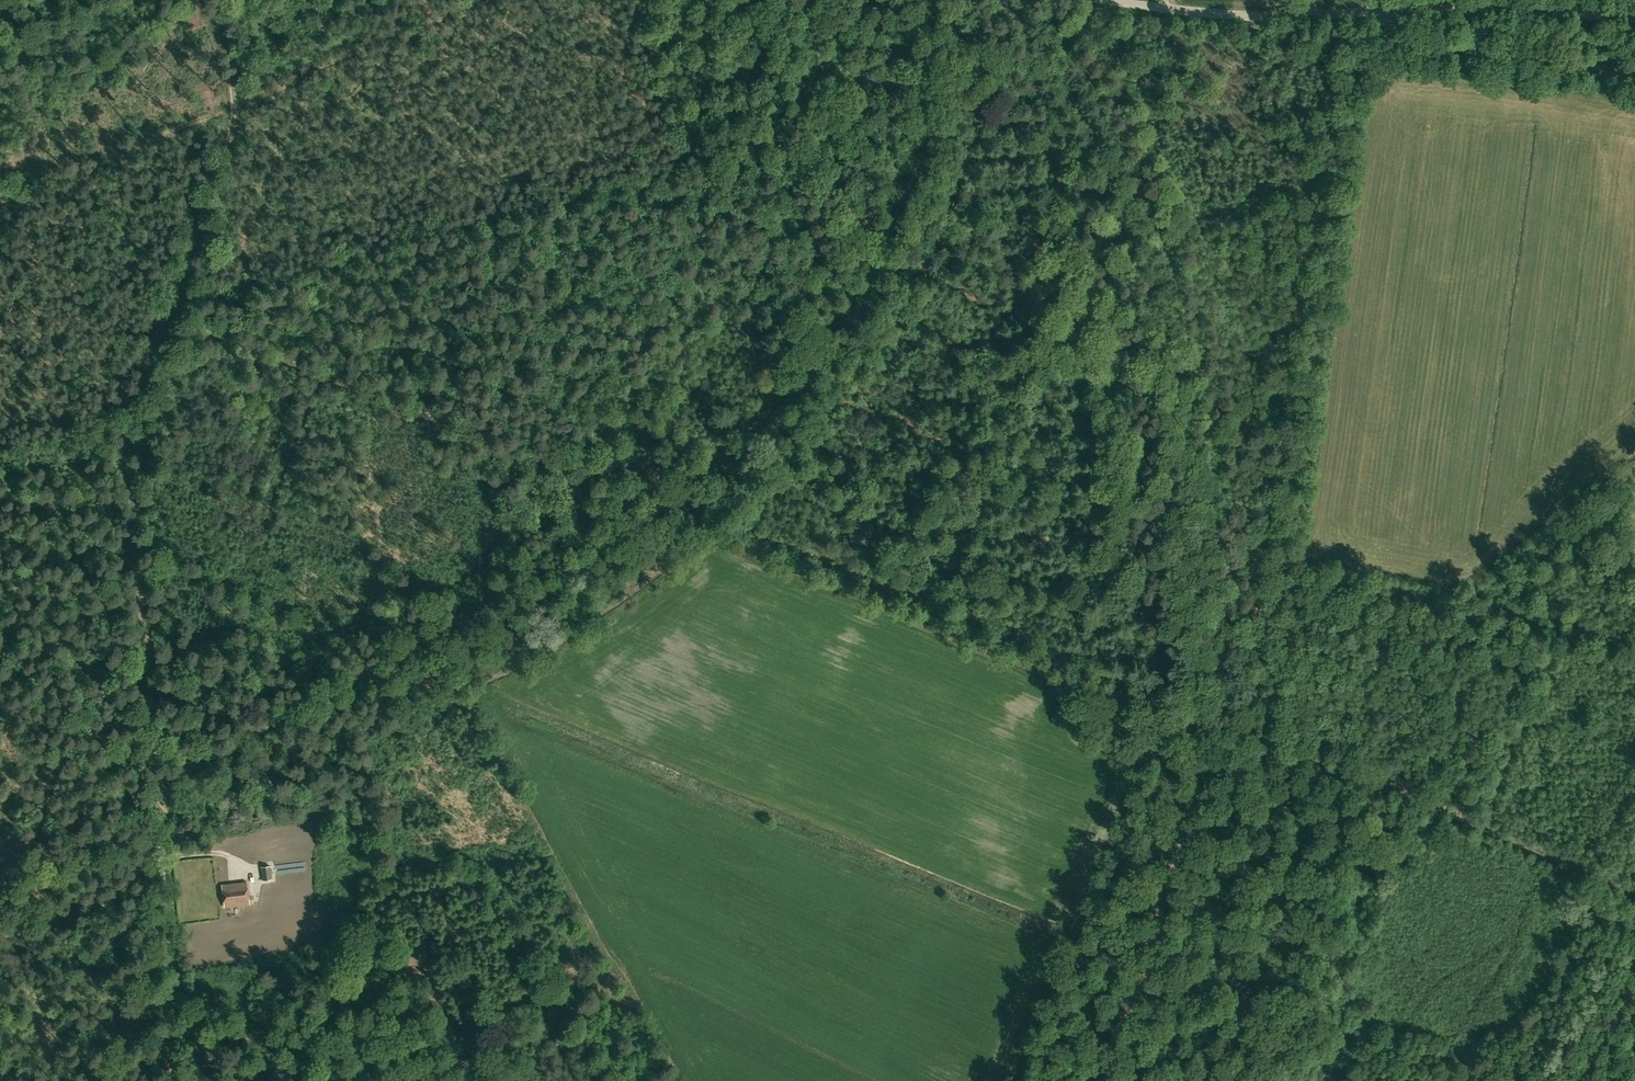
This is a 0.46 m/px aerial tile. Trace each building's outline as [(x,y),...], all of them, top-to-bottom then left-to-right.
[(268,886),(274,885),(274,879),(284,878),(283,864),(260,867),(262,881),(267,880),(268,886)] [(250,904),(247,882),(222,885),(224,907),(250,904)]
